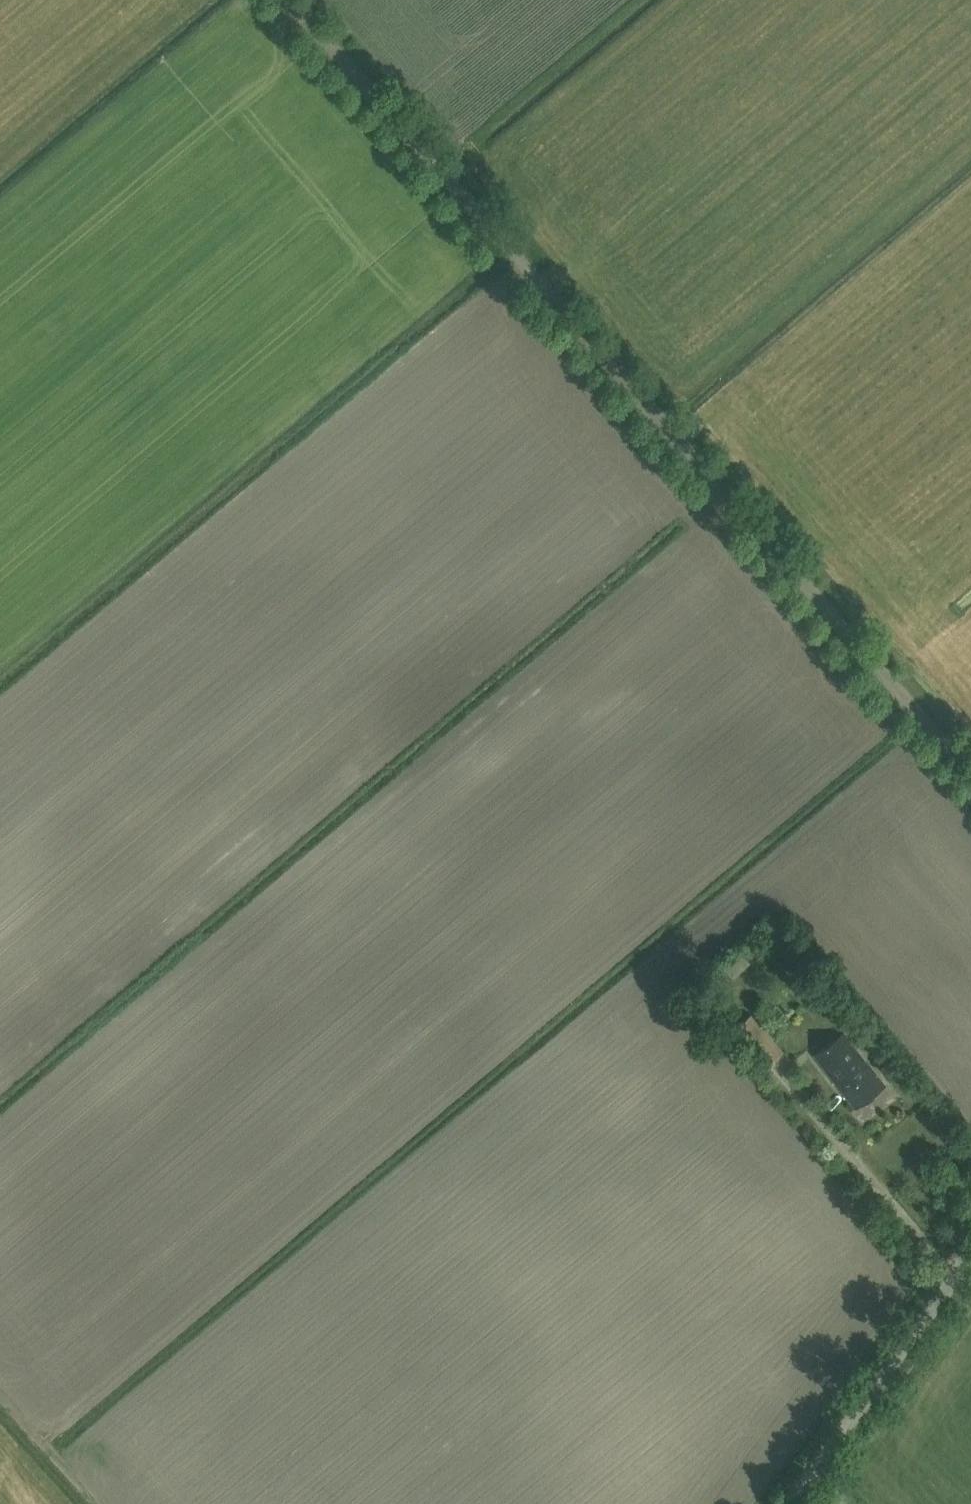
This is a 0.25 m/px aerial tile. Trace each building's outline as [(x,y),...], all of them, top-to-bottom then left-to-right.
[(731,962),(735,973),(753,965),(748,954),(731,962)] [(733,1031),(765,1067),(783,1051),(751,1015),(733,1031)] [(855,1107),(885,1084),(868,1063),(843,1032),(814,1054),(855,1107)]
